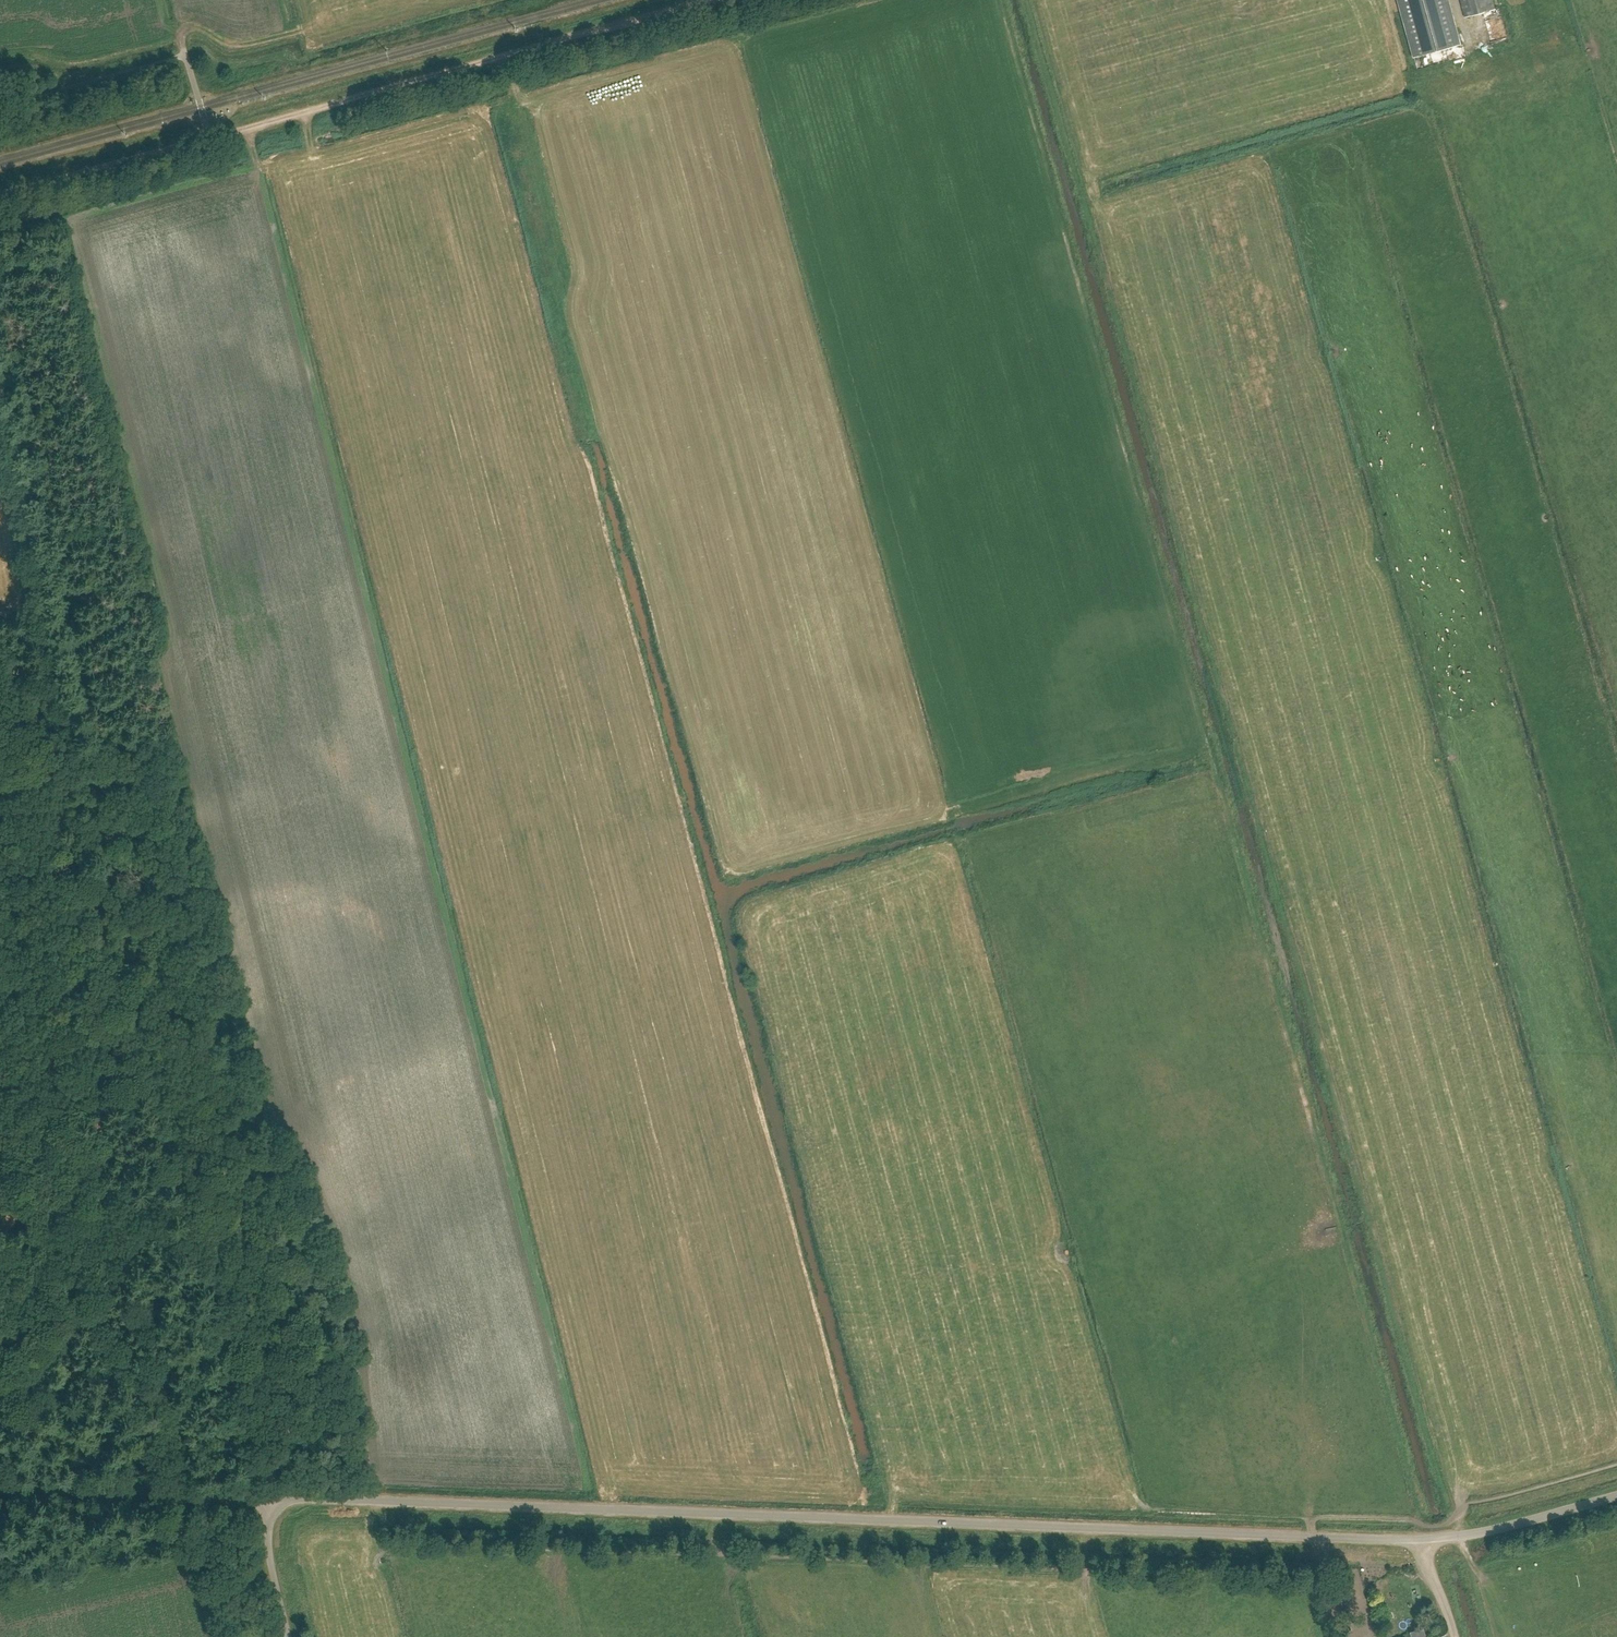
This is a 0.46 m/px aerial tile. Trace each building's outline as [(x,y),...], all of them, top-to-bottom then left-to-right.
[(1461,44),(1449,0),(1398,0),(1414,57),(1461,44)] [(1493,0),(1461,0),(1466,18),(1496,9),(1493,0)]
